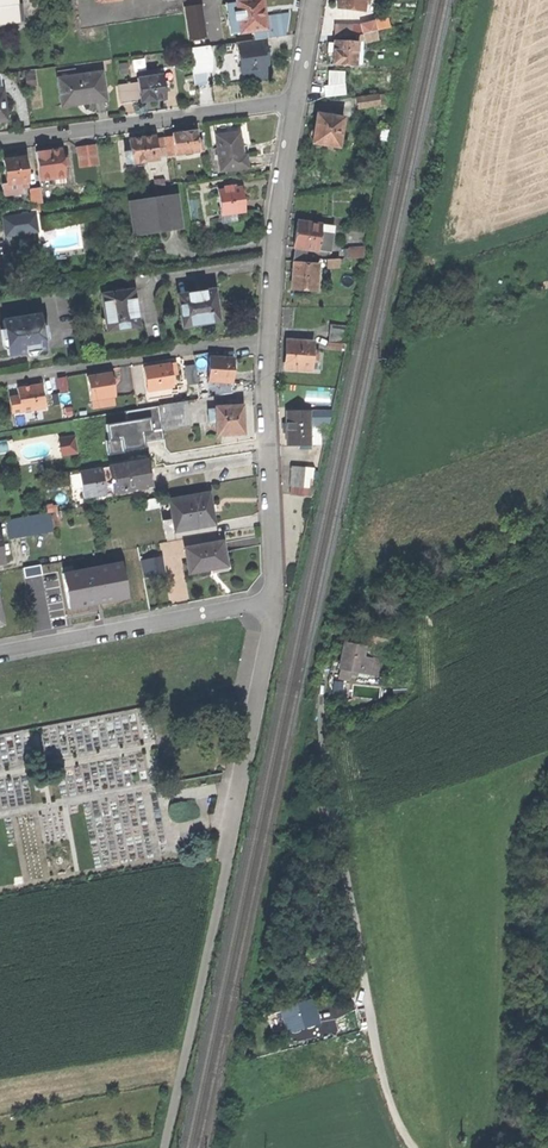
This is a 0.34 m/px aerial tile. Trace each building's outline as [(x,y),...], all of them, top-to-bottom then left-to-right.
[(20,21),(18,0),(0,0),(0,23),(20,21)] [(265,30),(263,14),(261,0),(251,0),(226,3),(227,5),(230,27),(231,35),(265,30)] [(339,8),(364,11),(365,5),(365,0),(340,0),(339,8)] [(224,28),(230,27),(227,5),(221,5),(224,28)] [(375,22),(362,25),(364,33),(376,31),(375,22)] [(335,26),(335,36),(353,34),(353,25),(335,26)] [(362,25),(353,25),(353,34),(364,33),(362,25)] [(378,39),(376,31),(364,33),(365,42),(378,39)] [(191,36),(193,47),(207,45),(206,34),(191,36)] [(267,50),(265,39),(235,43),(237,52),(241,55),(243,64),(239,67),(240,74),(251,81),(267,79),(266,66),(265,64),(262,61),(264,58),(268,58),(267,50)] [(335,56),(334,64),(357,65),(358,42),(335,41),(335,51),(335,56)] [(211,46),(191,49),(195,84),(207,82),(206,69),(210,68),(209,60),(210,60),(209,53),(212,53),(211,46)] [(58,72),(59,78),(77,76),(76,69),(58,72)] [(85,104),(106,101),(102,72),(77,76),(59,78),(62,104),(77,102),(85,101),(85,104)] [(153,99),(166,98),(163,75),(139,78),(139,82),(141,99),(142,101),(153,99)] [(124,101),(141,99),(139,82),(121,84),(124,101)] [(324,85),(325,96),(346,95),(345,84),(324,85)] [(357,99),(358,109),(379,106),(378,96),(357,99)] [(344,118),(317,114),(316,123),(315,130),(311,132),(310,137),(314,139),(313,144),(339,147),(344,118)] [(174,135),(176,154),(203,151),(202,141),(198,141),(196,130),(185,132),(173,134),(174,135)] [(216,137),(221,172),(249,168),(247,155),(242,156),(241,147),(239,133),(216,137)] [(176,156),(176,154),(174,135),(165,136),(166,138),(168,157),(176,156)] [(141,138),(130,140),(132,151),(127,151),(129,163),(133,162),(133,164),(159,161),(158,158),(156,139),(155,136),(141,138)] [(166,138),(156,139),(158,158),(168,157),(166,138)] [(79,149),(81,169),(99,166),(97,146),(79,149)] [(37,153),(40,180),(58,178),(65,177),(64,166),(68,165),(67,158),(63,159),(62,150),(51,152),(37,153)] [(4,161),(8,184),(21,182),(21,189),(29,188),(25,158),(13,159),(4,161)] [(31,189),(34,206),(43,205),(41,188),(31,189)] [(242,189),(218,192),(221,216),(237,213),(245,212),(244,200),(242,189)] [(176,198),(132,205),(136,230),(158,227),(159,231),(181,227),(178,213),(176,198)] [(238,223),(237,213),(221,216),(223,225),(238,223)] [(35,215),(24,216),(27,234),(37,233),(35,215)] [(3,220),(6,238),(27,234),(24,216),(3,220)] [(306,251),(317,252),(320,233),(321,226),(297,223),(295,236),(293,249),(295,249),(306,251)] [(332,235),(320,233),(317,252),(322,253),(329,254),(332,235)] [(137,248),(120,251),(123,267),(140,264),(137,248)] [(294,261),(305,261),(306,251),(295,249),(294,261)] [(344,250),(345,259),(366,258),(366,250),(344,250)] [(321,261),(322,253),(317,252),(306,251),(305,261),(321,261)] [(327,260),(327,268),(339,268),(338,260),(327,260)] [(293,277),(292,290),(315,292),(317,267),(294,265),(293,277)] [(103,296),(109,331),(140,326),(136,305),(134,291),(103,296)] [(180,297),(185,327),(219,322),(217,307),(215,292),(180,297)] [(2,322),(8,356),(19,354),(18,352),(26,350),(27,352),(46,349),(40,316),(2,322)] [(316,329),(315,336),(332,337),(332,329),(316,329)] [(315,336),(315,345),(332,345),(332,337),(315,336)] [(287,356),(286,369),(311,370),(311,361),(317,362),(317,354),(312,353),(312,344),(288,343),(287,356)] [(211,358),(210,383),(235,384),(235,372),(235,359),(211,358)] [(175,361),(140,364),(142,391),(177,388),(175,361)] [(88,378),(91,402),(116,398),(114,386),(112,374),(88,378)] [(10,398),(13,415),(45,409),(43,397),(41,386),(18,390),(19,396),(10,398)] [(187,402),(172,404),(174,416),(189,414),(187,402)] [(160,406),(162,418),(174,416),(172,404),(160,406)] [(164,438),(159,405),(127,410),(129,421),(106,425),(111,453),(124,451),(124,449),(145,446),(144,441),(164,438)] [(217,435),(245,435),(244,422),(244,407),(217,407),(217,410),(217,422),(217,435)] [(288,433),(288,446),(311,446),(311,437),(311,426),(310,412),(288,412),(288,423),(288,433)] [(332,412),(310,412),(311,426),(321,426),(329,426),(332,412)] [(162,418),(164,430),(191,426),(189,414),(174,416),(162,418)] [(321,437),(321,426),(311,426),(311,437),(321,437)] [(60,440),(63,456),(79,454),(76,437),(60,440)] [(111,468),(115,493),(147,488),(145,474),(149,474),(147,462),(111,468)] [(305,468),(292,468),(291,486),(304,487),(305,468)] [(314,469),(305,468),(304,487),(313,487),(314,469)] [(174,520),(175,530),(214,524),(211,508),(209,494),(170,500),(174,520)] [(8,521),(11,540),(55,533),(51,514),(8,521)] [(164,532),(175,530),(174,520),(162,522),(164,532)] [(186,549),(191,574),(203,572),(210,570),(210,568),(228,565),(226,555),(224,542),(186,549)] [(229,554),(226,555),(228,565),(210,568),(210,570),(211,575),(233,571),(229,554)] [(146,569),(164,566),(162,558),(144,561),(146,569)] [(130,596),(123,561),(62,573),(69,608),(100,602),(130,596)] [(368,629),(365,641),(387,645),(389,634),(368,629)] [(343,656),(340,669),(359,673),(362,658),(365,648),(346,644),(343,656)] [(371,659),(362,658),(359,673),(368,675),(371,659)] [(287,1004),(290,1016),(304,1012),(306,1012),(303,1000),(287,1004)] [(339,1022),(339,1030),(359,1028),(357,1007),(344,1008),(345,1021),(339,1022)] [(306,1022),(304,1012),(290,1016),(293,1026),(306,1022)]
